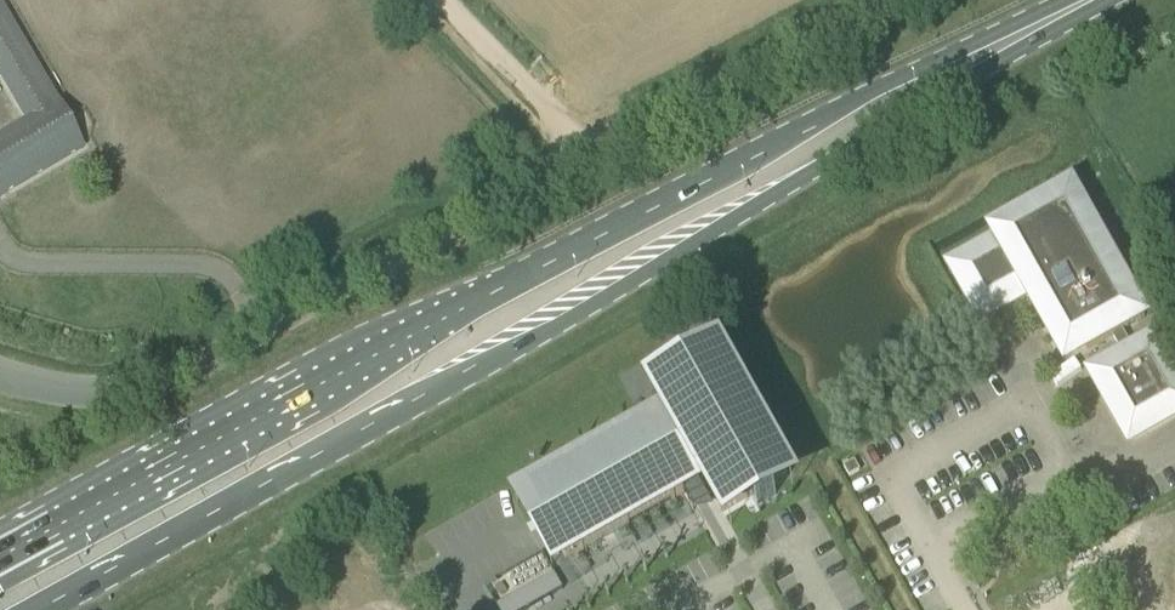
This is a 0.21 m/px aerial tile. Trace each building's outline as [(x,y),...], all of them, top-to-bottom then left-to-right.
[(5,13),(0,15),(0,94),(19,124),(0,136),(0,197),(85,148),(59,101),(5,13)] [(1117,348),(1125,344),(1118,331),(1141,318),(1068,188),(989,232),(995,242),(948,268),(977,319),(1023,292),(1055,348),(1076,336),(1084,350),(1110,335),(1117,348)] [(1117,348),(1119,352),(1087,370),(1119,426),(1127,422),(1134,434),(1174,411),(1174,378),(1151,335),(1128,348),(1125,344),(1117,348)] [(784,476),(723,368),(722,365),(706,374),(705,373),(672,391),(673,393),(657,402),(671,426),(650,438),(645,429),(527,495),(543,524),(533,529),(544,549),(554,543),(563,560),(681,493),(676,484),(697,472),(719,512),(748,496),(754,506),(773,495),(767,485),(784,476)] [(498,601),(501,609),(518,609),(560,592),(553,577),(498,601)]
